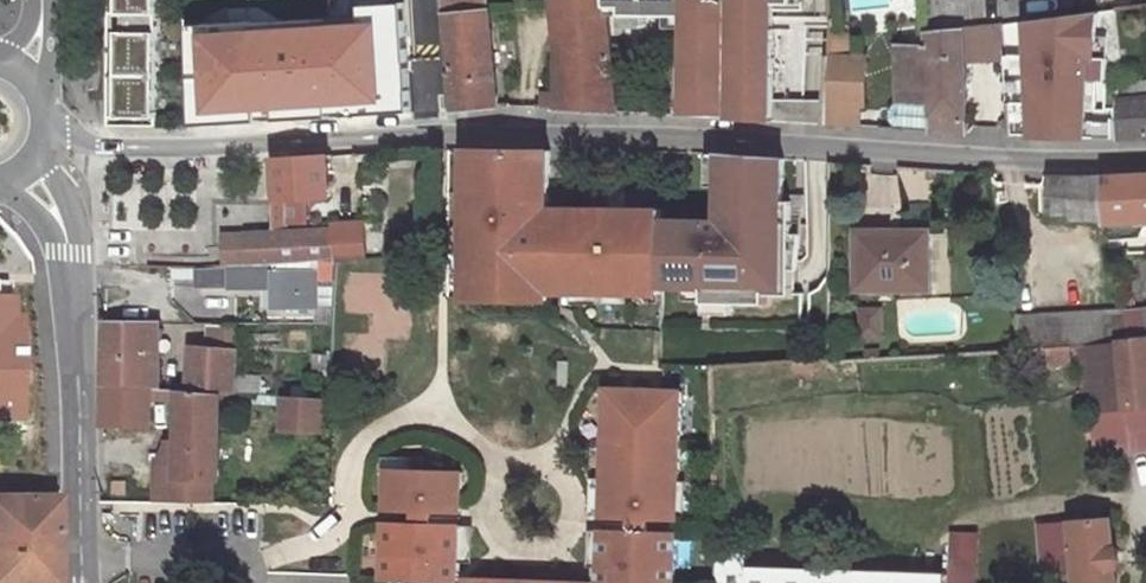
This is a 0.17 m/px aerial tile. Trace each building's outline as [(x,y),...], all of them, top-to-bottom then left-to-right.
[(109,34),(117,34),(118,50),(108,50),(108,99),(117,99),(118,115),(108,116),(108,126),(148,126),(148,118),(156,118),(157,0),(109,0),(109,34)] [(488,0),(446,0),(448,14),(446,14),(455,107),(498,105),(488,0)] [(558,35),(559,95),(542,93),(540,107),(619,112),(609,15),(607,0),(554,0),(558,35)] [(775,100),(776,31),(765,31),(765,10),(776,10),(805,11),(804,0),(607,0),(609,15),(623,15),(646,15),(667,15),(694,15),(694,30),(688,30),(686,116),(775,122),(775,100)] [(190,125),(411,111),(405,15),(404,4),(360,6),(361,18),(184,29),(190,125)] [(776,31),(776,10),(765,10),(765,31),(776,31)] [(1099,12),(1004,25),(1005,59),(1009,135),(1093,139),(1095,111),(1097,80),(1088,80),(1089,60),(1097,60),(1099,12)] [(646,15),(623,15),(623,27),(646,28),(646,15)] [(694,15),(667,15),(667,29),(688,30),(694,30),(694,15)] [(832,23),(830,54),(847,54),(846,23),(832,23)] [(898,46),(900,103),(929,106),(930,133),(968,134),(967,62),(1005,59),(1004,25),(965,30),(927,33),(928,46),(898,46)] [(117,34),(109,34),(108,50),(118,50),(117,34)] [(870,108),(873,54),(847,54),(830,54),(828,101),(827,125),(863,127),(866,108),(870,108)] [(1106,81),(1120,80),(1119,71),(1106,72),(1106,81)] [(1118,83),(1117,139),(1145,138),(1145,81),(1118,83)] [(117,99),(108,99),(108,116),(118,115),(117,99)] [(795,101),(775,100),(775,122),(795,123),(827,125),(828,101),(795,101)] [(929,106),(900,103),(900,107),(898,131),(930,133),(929,106)] [(898,131),(900,107),(897,107),(890,112),(890,123),(895,129),(898,131)] [(1112,111),(1095,111),(1093,139),(1112,140),(1112,111)] [(478,151),(468,151),(466,300),(476,300),(478,151)] [(553,152),(478,151),(476,300),(550,301),(550,294),(663,296),(663,288),(664,222),(664,211),(552,209),(553,152)] [(290,200),(333,198),(332,156),(275,159),(277,200),(290,200)] [(725,223),(664,222),(663,288),(692,288),(706,288),(705,298),(705,304),(730,305),(767,305),(767,296),(792,296),(792,262),(793,223),(784,223),(785,161),(755,159),(755,160),(722,160),(721,214),(725,214),(725,223)] [(1145,222),(1145,176),(1103,178),(1105,217),(1105,225),(1145,222)] [(1050,178),(1049,217),(1105,217),(1103,178),(1050,178)] [(277,200),(278,225),(291,224),(290,200),(277,200)] [(365,223),(333,224),(333,231),(330,231),(332,261),(335,261),(367,259),(365,223)] [(793,223),(792,262),(801,262),(802,223),(793,223)] [(278,225),(278,233),(291,233),(291,224),(278,225)] [(323,262),(332,261),(330,231),(291,233),(278,233),(280,263),(323,262)] [(930,289),(929,237),(895,237),(894,232),(860,232),(859,289),(930,289)] [(280,263),(278,233),(250,234),(252,265),(280,263)] [(226,235),(227,266),(252,265),(250,234),(226,235)] [(1129,241),(1128,254),(1145,254),(1145,241),(1129,241)] [(323,262),(323,281),(335,281),(335,261),(332,261),(323,262)] [(262,269),(230,269),(199,268),(200,290),(275,290),(276,308),(317,309),(317,273),(262,272),(262,269)] [(706,288),(692,288),(692,298),(705,298),(706,288)] [(20,435),(20,348),(10,348),(10,298),(0,298),(0,435),(20,435)] [(730,305),(705,304),(705,314),(729,314),(730,305)] [(1145,308),(1127,309),(1128,341),(1145,339),(1145,312),(1145,308)] [(1127,309),(1019,315),(1019,350),(1049,348),(1071,347),(1079,346),(1118,342),(1128,341),(1127,309)] [(152,391),(153,370),(161,370),(161,322),(104,322),(103,390),(152,391)] [(1098,446),(1145,440),(1145,339),(1128,341),(1118,342),(1124,411),(1095,414),(1098,446)] [(1079,346),(1085,416),(1095,414),(1124,411),(1118,342),(1079,346)] [(1051,368),(1073,366),(1071,347),(1049,348),(1051,368)] [(236,394),(238,351),(191,350),(190,392),(222,394),(236,394)] [(161,391),(161,370),(153,370),(152,391),(161,391)] [(677,533),(649,532),(650,517),(678,518),(683,391),(608,389),(604,515),(631,516),(631,532),(603,531),(601,582),(676,582),(677,533)] [(103,425),(153,426),(152,391),(103,390),(103,425)] [(190,392),(182,392),(180,465),(159,464),(158,501),(213,502),(214,477),(220,477),(222,394),(190,392)] [(284,431),(325,433),(327,398),(286,397),(284,431)] [(387,507),(416,509),(416,524),(387,523),(385,577),(395,577),(395,582),(434,582),(434,578),(460,579),(462,526),(433,524),(434,509),(462,510),(463,472),(389,470),(387,507)] [(127,483),(111,482),(111,496),(127,496),(127,483)] [(56,500),(0,501),(0,582),(58,582),(56,500)] [(1113,518),(1074,523),(1075,540),(1078,569),(1079,582),(1117,582),(1117,567),(1121,567),(1120,547),(1115,547),(1113,518)] [(980,532),(953,532),(952,582),(980,582),(980,532)] [(1045,543),(1047,572),(1078,569),(1075,540),(1045,543)]
